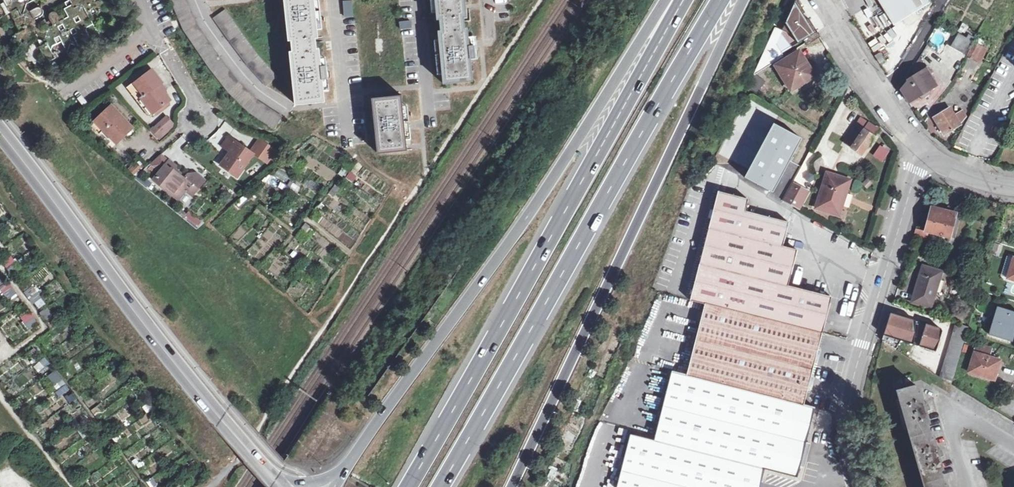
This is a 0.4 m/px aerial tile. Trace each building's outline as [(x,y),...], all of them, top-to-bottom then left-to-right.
[(8,14),(18,34),(11,37),(13,41),(11,50),(27,55),(30,44),(34,42),(33,37),(36,36),(40,37),(43,44),(37,48),(45,64),(53,60),(50,53),(51,48),(59,43),(66,55),(69,46),(78,48),(72,37),(75,35),(88,39),(92,46),(100,42),(102,34),(95,31),(89,19),(96,15),(99,22),(102,21),(112,22),(114,14),(116,14),(112,5),(99,1),(99,0),(71,0),(63,5),(65,9),(63,10),(67,18),(63,20),(61,16),(59,17),(58,15),(55,13),(51,14),(48,17),(48,22),(45,23),(44,21),(41,22),(39,19),(41,18),(43,15),(43,11),(40,8),(37,8),(26,13),(24,10),(25,5),(35,0),(0,0),(0,18),(8,14)] [(189,0),(172,0),(184,28),(229,91),(249,110),(276,127),(283,113),(259,98),(239,78),(198,21),(189,0)] [(289,37),(292,37),(294,49),(290,50),(296,102),(325,99),(319,47),(317,47),(315,35),(318,35),(314,0),(285,0),(289,37)] [(352,0),(342,1),(343,18),(353,17),(352,0)] [(440,17),(442,17),(444,29),(441,29),(446,82),(475,79),(470,26),(467,26),(466,15),(468,14),(467,0),(438,0),(440,17)] [(799,11),(802,9),(796,0),(795,0),(775,45),(781,54),(803,40),(817,32),(808,19),(806,21),(799,11)] [(893,24),(930,3),(928,0),(878,0),(893,24)] [(260,53),(226,7),(214,15),(247,61),(267,85),(278,74),(260,53)] [(411,21),(400,22),(400,30),(411,30),(411,21)] [(940,45),(949,35),(939,26),(930,36),(940,45)] [(817,32),(803,40),(807,46),(820,38),(817,32)] [(972,41),(966,57),(981,64),(988,48),(972,41)] [(900,90),(909,104),(936,86),(925,69),(941,53),(934,49),(935,46),(927,42),(926,44),(927,45),(913,71),(914,74),(906,79),(900,90)] [(961,63),(964,56),(962,55),(965,51),(954,46),(945,60),(958,68),(961,63)] [(798,52),(776,67),(791,91),(803,83),(805,86),(814,81),(812,78),(813,77),(808,68),(798,52)] [(879,52),(875,56),(879,63),(884,60),(879,52)] [(165,81),(154,66),(133,81),(143,93),(139,96),(152,113),(155,112),(157,114),(172,102),(170,100),(173,98),(167,89),(169,88),(164,82),(165,81)] [(402,93),(374,96),(379,151),(407,148),(402,93)] [(135,125),(112,101),(93,118),(116,143),(135,125)] [(839,123),(852,128),(859,111),(845,106),(839,123)] [(950,107),(935,117),(939,124),(944,121),(946,125),(950,130),(961,123),(966,117),(962,111),(955,115),(950,107)] [(177,124),(168,113),(153,126),(164,136),(177,124)] [(749,118),(743,127),(750,132),(756,122),(749,118)] [(853,149),(862,155),(879,130),(872,125),(869,123),(852,148),(853,149)] [(257,152),(251,148),(230,132),(222,145),(229,150),(220,163),(239,177),(255,154),(257,152)] [(281,150),(260,135),(251,148),(257,152),(255,154),(269,163),(272,158),(275,160),(281,150)] [(879,143),(873,158),(885,162),(890,148),(879,143)] [(862,155),(853,149),(849,154),(858,160),(862,155)] [(159,169),(169,157),(163,152),(151,162),(153,163),(157,167),(159,169)] [(180,164),(170,156),(169,157),(159,169),(152,178),(176,198),(182,198),(187,191),(194,196),(208,177),(199,170),(188,171),(185,175),(177,168),(180,164)] [(136,174),(146,165),(139,157),(129,166),(136,174)] [(157,167),(153,163),(147,168),(152,173),(157,167)] [(828,174),(816,208),(839,216),(845,197),(851,181),(828,174)] [(296,194),(300,188),(291,181),(287,186),(296,194)] [(793,182),(783,200),(801,210),(810,191),(793,182)] [(688,305),(702,308),(818,338),(827,303),(786,292),(792,269),(795,258),(780,253),(786,231),(742,219),(745,207),(715,199),(688,305)] [(189,213),(183,208),(180,211),(186,216),(189,213)] [(947,215),(948,211),(944,210),(937,208),(936,212),(932,212),(927,231),(917,229),(914,238),(928,242),(931,233),(950,238),(955,217),(947,215)] [(205,222),(198,216),(194,221),(198,225),(202,225),(205,222)] [(263,246),(276,230),(271,226),(258,242),(263,246)] [(10,254),(0,260),(5,268),(15,262),(10,254)] [(921,266),(910,303),(930,308),(939,273),(921,266)] [(0,275),(0,292),(8,303),(17,297),(2,273),(0,275)] [(30,297),(37,309),(44,305),(31,282),(21,287),(28,299),(30,297)] [(47,307),(40,311),(47,324),(54,319),(47,307)] [(990,335),(1011,341),(1013,335),(1013,331),(1013,312),(998,307),(990,335)] [(702,308),(684,381),(800,410),(802,405),(808,379),(817,344),(818,338),(702,308)] [(29,311),(19,318),(29,330),(38,323),(29,311)] [(891,314),(882,340),(896,349),(901,341),(936,352),(942,332),(941,329),(926,324),(921,340),(914,338),(916,321),(891,314)] [(926,324),(916,321),(914,338),(921,340),(926,324)] [(939,378),(950,384),(964,339),(968,327),(956,323),(939,378)] [(990,356),(993,348),(979,343),(970,372),(995,379),(997,374),(1001,360),(990,356)] [(37,373),(50,366),(45,358),(33,365),(37,373)] [(61,397),(69,391),(56,370),(47,376),(61,397)] [(628,486),(758,486),(762,474),(794,482),(812,413),(800,410),(684,381),(671,377),(652,448),(639,445),(628,486)] [(896,391),(924,486),(945,486),(938,460),(942,459),(941,455),(943,454),(943,451),(942,448),(939,448),(937,445),(933,446),(924,413),(928,412),(928,409),(931,408),(930,404),(929,400),(926,401),(924,398),(921,398),(916,384),(896,391)] [(639,445),(629,443),(617,486),(628,486),(639,445)] [(146,482),(149,486),(156,486),(158,486),(152,478),(146,482)]
